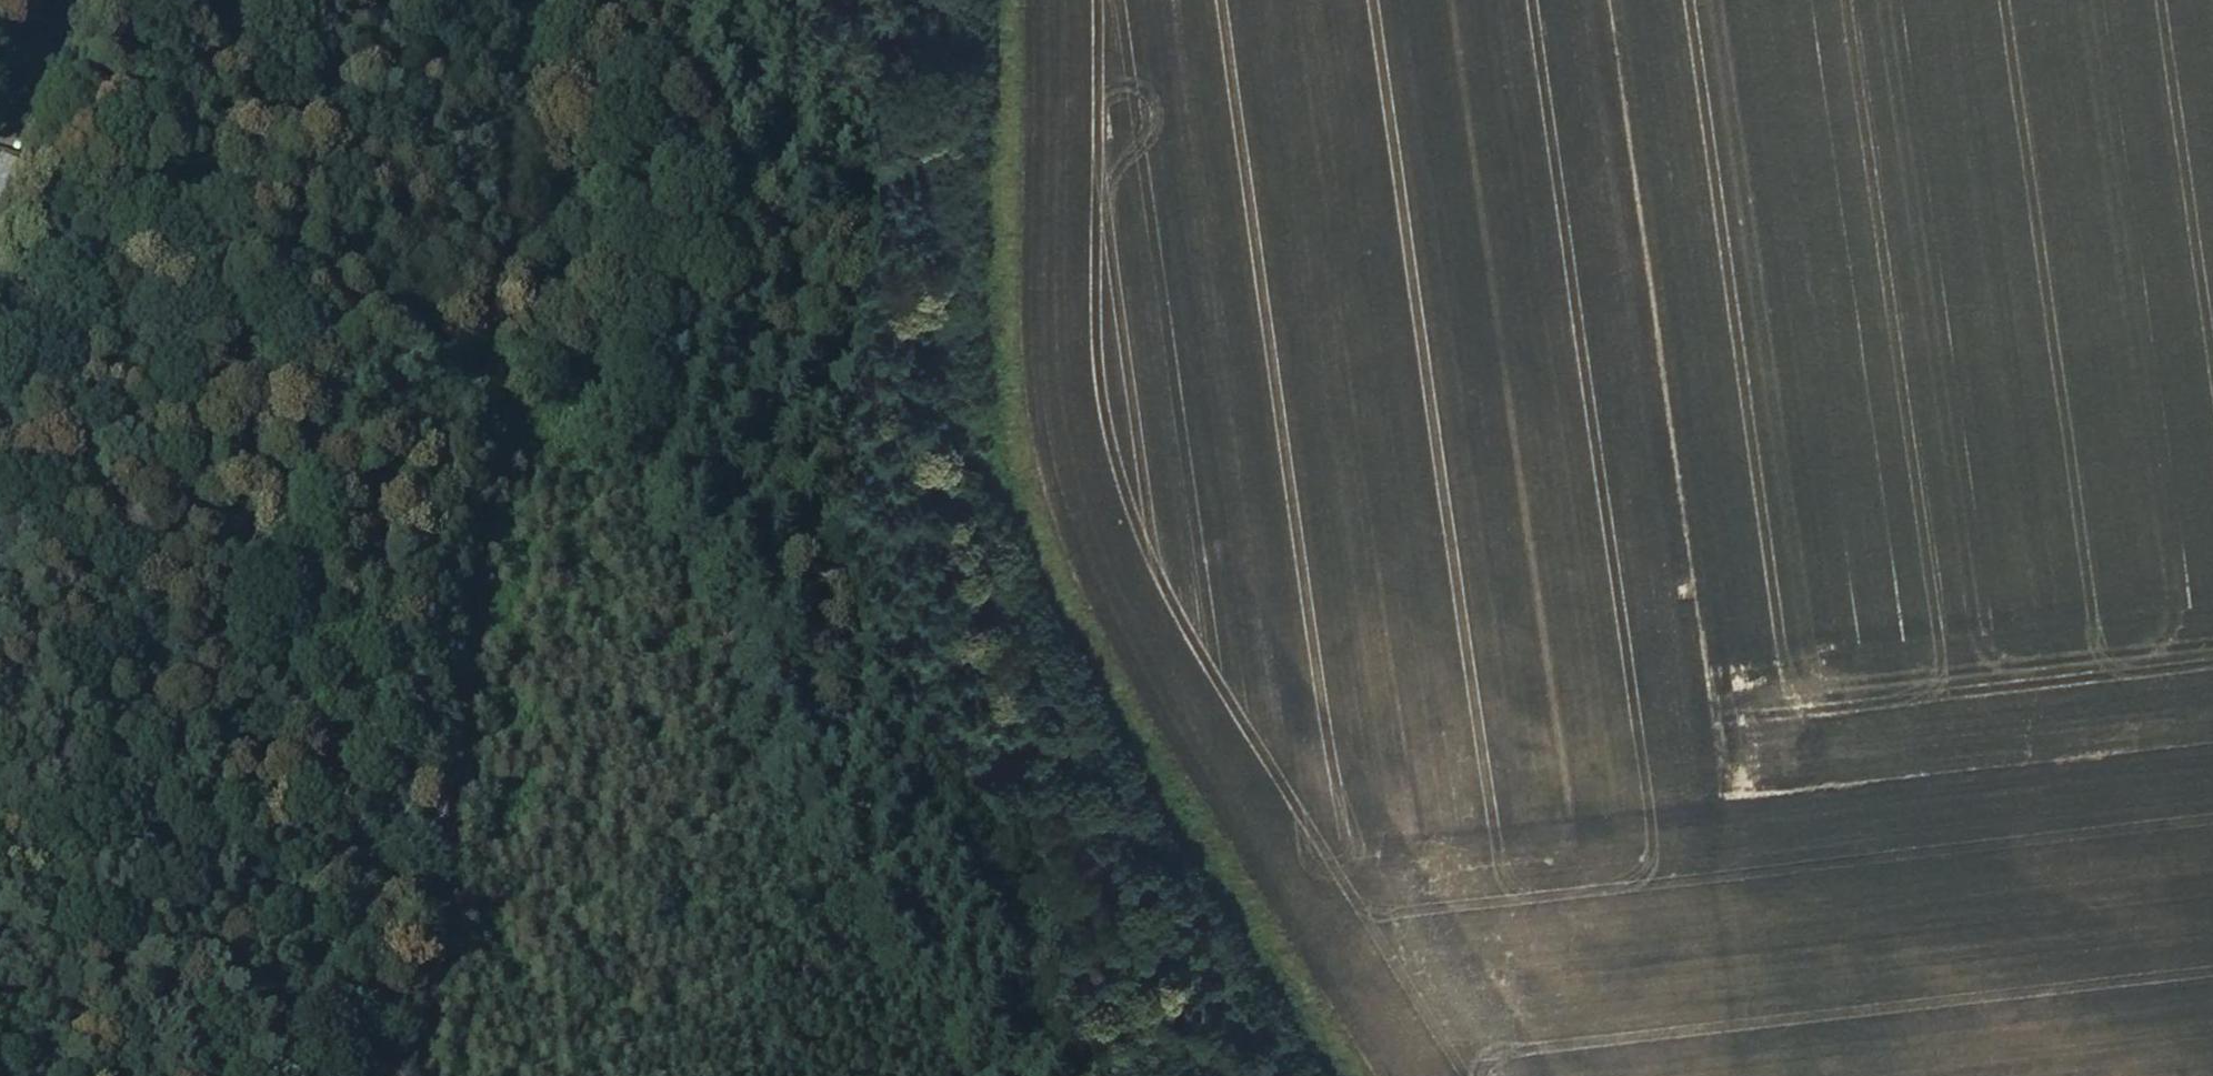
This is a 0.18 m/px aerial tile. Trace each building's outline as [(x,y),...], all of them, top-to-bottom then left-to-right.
[(25,158),(0,147),(0,213),(25,158)]
